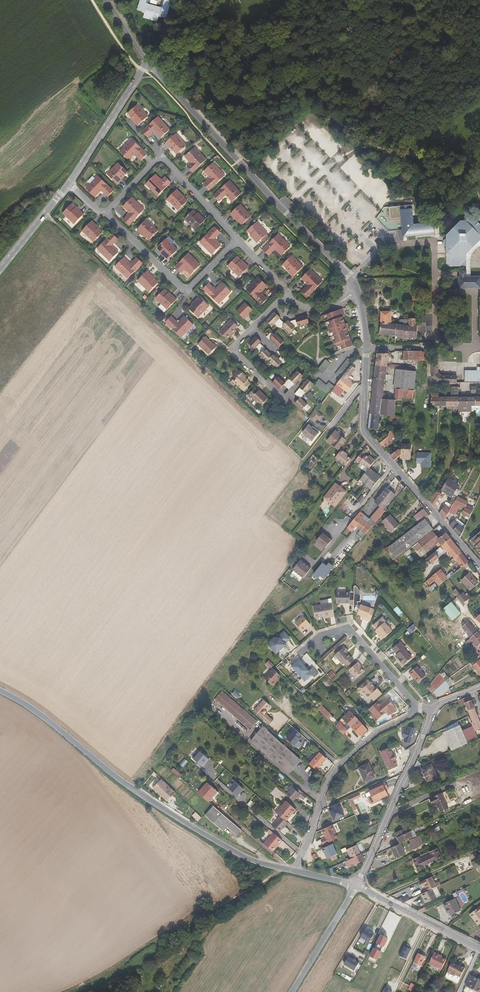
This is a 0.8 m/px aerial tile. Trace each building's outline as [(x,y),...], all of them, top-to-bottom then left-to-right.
[(141,0),(140,5),(139,5),(138,7),(139,7),(139,10),(146,12),(145,17),(151,19),(151,17),(152,18),(152,19),(158,21),(159,15),(167,17),(168,15),(169,12),(168,12),(169,8),(170,8),(171,6),(170,5),(171,1),(172,1),(172,0),(160,0),(164,1),(162,8),(149,5),(151,0),(140,0),(141,0)] [(134,122),(138,126),(148,117),(137,105),(128,113),(135,121),(134,122)] [(161,139),(170,131),(159,118),(142,132),(147,138),(154,132),(161,139)] [(188,144),(190,142),(179,131),(176,134),(188,144)] [(177,155),(187,147),(176,135),(166,144),(170,149),(171,148),(177,155)] [(135,154),(142,161),(147,155),(132,140),(120,152),(129,161),(135,154)] [(187,167),(193,173),(209,159),(197,146),(188,154),(194,161),(187,167)] [(210,179),(204,185),(209,191),(225,176),(213,163),(204,172),(210,179)] [(107,175),(117,184),(121,179),(127,172),(118,164),(107,175)] [(108,197),(114,191),(99,176),(86,189),(95,197),(102,191),(108,197)] [(146,185),(158,197),(170,184),(164,178),(160,181),(155,176),(146,185)] [(230,181),(214,196),(219,202),(226,196),(232,203),(241,194),(230,181)] [(179,212),(188,203),(181,195),(177,190),(167,200),(179,212)] [(123,220),(129,225),(144,210),(132,198),(123,207),(130,213),(123,220)] [(405,210),(401,210),(404,237),(434,234),(433,228),(433,223),(420,224),(414,225),(412,209),(412,205),(411,206),(411,200),(405,201),(405,206),(404,206),(405,210)] [(63,213),(74,224),(84,214),(80,210),(79,211),(72,204),(63,213)] [(236,219),(242,226),(251,217),(241,205),(231,215),(235,219),(236,219)] [(196,230),(205,221),(201,217),(200,217),(193,210),(184,219),(196,230)] [(466,266),(466,255),(479,241),(479,224),(472,215),(466,221),(460,221),(446,236),(446,257),(446,266),(466,266)] [(149,240),(158,232),(147,220),(137,230),(142,234),(143,234),(149,240)] [(95,242),(103,233),(96,226),(96,225),(92,221),(82,230),(95,242)] [(258,245),(268,236),(257,223),(247,232),(254,239),(254,240),(258,245)] [(200,243),(212,255),(221,246),(214,240),(220,233),(215,228),(200,243)] [(98,249),(110,261),(119,252),(112,246),(118,239),(113,234),(98,249)] [(263,250),(268,255),(275,249),(281,256),(290,247),(278,235),(263,250)] [(164,254),(169,259),(178,249),(166,237),(157,246),(165,254),(164,254)] [(466,271),(466,277),(470,277),(470,268),(470,261),(471,258),(472,255),(473,252),(476,249),(478,248),(479,247),(479,241),(466,255),(466,266),(466,271)] [(188,253),(176,266),(181,271),(185,268),(191,274),(200,265),(188,253)] [(289,272),(293,277),(303,267),(291,255),(282,264),(289,272)] [(124,258),(115,267),(127,279),(143,263),(137,258),(131,264),(124,258)] [(239,278),(249,268),(244,263),(244,264),(237,258),(228,266),(239,278)] [(301,292),(307,298),(322,283),(310,270),(302,279),(308,285),(301,292)] [(466,271),(460,271),(460,277),(459,277),(459,289),(479,289),(479,277),(470,277),(466,277),(466,271)] [(138,281),(150,293),(159,284),(151,276),(147,272),(138,281)] [(246,290),(261,305),(267,300),(260,293),(267,286),(258,278),(246,290)] [(219,304),(230,292),(222,283),(215,290),(209,284),(204,289),(219,304)] [(165,290),(156,299),(161,304),(167,310),(176,300),(172,296),(171,296),(165,290)] [(189,309),(198,318),(209,307),(199,297),(195,301),(196,302),(189,309)] [(248,314),(252,310),(245,303),(236,312),(244,320),(247,317),(246,316),(248,314)] [(167,310),(161,304),(158,307),(164,312),(167,310)] [(344,317),(341,310),(326,316),(327,320),(324,321),(325,324),(328,323),(330,327),(327,328),(329,334),(332,334),(335,341),(332,343),(333,346),(335,345),(336,348),(340,347),(341,351),(352,347),(347,333),(345,325),(342,318),(344,317)] [(295,328),(309,324),(306,316),(295,319),(295,321),(289,323),(288,321),(284,325),(279,320),(280,319),(274,312),(266,321),(272,327),(274,325),(279,330),(282,327),(289,334),(295,328)] [(399,321),(399,325),(391,324),(391,312),(381,312),(380,325),(379,334),(417,339),(417,333),(416,327),(416,319),(409,319),(408,320),(401,320),(399,321)] [(424,315),(416,316),(416,319),(416,327),(417,333),(426,333),(425,315),(424,315)] [(181,337),(193,325),(184,317),(178,323),(171,317),(166,323),(181,337)] [(235,329),(238,326),(231,320),(220,332),(227,339),(232,334),(233,335),(236,331),(235,329)] [(271,333),(266,338),(269,341),(269,340),(278,348),(284,342),(275,334),(274,336),(271,333)] [(213,345),(205,337),(194,348),(205,359),(217,347),(214,344),(213,345)] [(255,337),(248,344),(254,350),(255,349),(260,354),(259,355),(266,362),(267,361),(276,369),(282,363),(283,365),(286,362),(281,357),(278,360),(273,355),(272,356),(260,344),(261,343),(255,337)] [(387,366),(389,351),(377,351),(376,360),(375,367),(387,368),(403,369),(403,365),(391,365),(391,366),(387,366)] [(404,360),(427,361),(427,355),(424,353),(421,351),(404,351),(403,360),(404,360)] [(353,364),(347,359),(344,363),(335,376),(340,380),(343,376),(351,366),(353,364)] [(331,364),(325,360),(317,371),(322,375),(331,364)] [(438,365),(431,364),(431,378),(437,383),(457,383),(457,376),(442,376),(438,373),(438,365)] [(351,366),(343,376),(340,380),(334,388),(330,392),(338,398),(344,390),(347,392),(353,384),(351,381),(347,379),(350,376),(354,369),(351,366)] [(386,380),(387,368),(375,367),(374,379),(384,380),(386,380)] [(414,391),(416,372),(396,370),(394,389),(396,389),(403,390),(414,391)] [(234,385),(240,390),(247,383),(244,380),(245,380),(242,377),(243,376),(241,374),(241,375),(237,371),(231,377),(235,381),(234,382),(233,381),(232,381),(231,381),(229,384),(232,387),(234,385)] [(278,377),(272,383),(279,390),(284,385),(288,390),(294,384),(295,385),(303,377),(297,371),(285,384),(278,377)] [(465,371),(465,383),(479,383),(479,371),(465,371)] [(313,385),(327,396),(330,392),(334,388),(328,383),(326,386),(318,379),(313,385)] [(384,380),(374,379),(374,382),(373,386),(384,387),(384,380)] [(300,399),(294,405),(301,411),(307,405),(300,399),(305,393),(306,394),(313,385),(307,380),(295,395),(300,399)] [(261,406),(268,399),(259,391),(258,392),(255,389),(248,396),(251,399),(252,398),(261,406)] [(431,407),(446,407),(446,397),(438,397),(438,393),(434,393),(434,389),(431,389),(431,407)] [(414,391),(403,390),(403,397),(413,398),(414,391)] [(446,407),(458,407),(458,397),(451,397),(446,397),(446,407)] [(472,411),(472,406),(476,406),(476,408),(479,408),(479,397),(466,397),(458,397),(458,407),(458,411),(472,411)] [(395,407),(402,408),(402,406),(402,401),(395,400),(383,399),(372,398),(372,401),(371,410),(370,413),(379,414),(390,415),(395,416),(395,407)] [(320,421),(323,418),(317,413),(311,419),(314,421),(317,418),(320,421)] [(377,430),(379,414),(370,413),(369,426),(368,429),(377,430)] [(312,442),(319,433),(314,430),(313,431),(308,427),(302,435),(312,442)] [(397,438),(390,430),(388,436),(380,443),(384,448),(397,438)] [(337,449),(345,440),(340,436),(341,435),(336,431),(327,441),(331,445),(331,444),(337,449)] [(411,445),(401,444),(401,451),(401,455),(401,458),(411,459),(411,445)] [(392,450),(388,453),(394,461),(401,455),(401,451),(399,449),(394,453),(392,450)] [(346,454),(342,450),(335,458),(345,466),(351,459),(346,455),(346,454)] [(432,452),(417,452),(417,463),(421,463),(421,466),(431,466),(432,452)] [(316,463),(319,459),(313,454),(310,458),(316,463)] [(365,456),(362,454),(357,461),(368,469),(369,468),(375,460),(372,458),(371,459),(365,455),(365,456)] [(374,472),(369,468),(368,469),(360,479),(365,484),(364,485),(371,490),(380,478),(373,473),(374,472)] [(449,479),(441,491),(452,498),(459,485),(449,479)] [(425,482),(419,490),(420,491),(423,495),(429,486),(425,482)] [(322,500),(325,502),(337,486),(335,484),(322,500)] [(345,493),(337,486),(325,502),(328,504),(329,503),(334,507),(345,493)] [(380,507),(369,520),(360,531),(365,535),(385,511),(383,509),(395,495),(386,488),(375,502),(380,507)] [(443,496),(436,491),(429,502),(435,509),(443,496)] [(455,506),(454,506),(450,513),(455,515),(458,508),(463,511),(461,515),(469,519),(471,515),(474,508),(467,505),(467,503),(464,502),(464,500),(459,497),(455,506)] [(445,506),(440,514),(445,520),(449,512),(452,506),(455,501),(451,499),(446,507),(445,506)] [(424,509),(414,517),(418,523),(428,515),(424,509)] [(347,527),(352,531),(364,516),(360,512),(347,527)] [(391,532),(399,525),(390,515),(382,521),(391,532)] [(352,532),(361,539),(365,535),(360,531),(369,520),(364,516),(352,531),(352,532)] [(433,529),(425,519),(409,531),(407,533),(384,550),(393,561),(433,529)] [(455,521),(449,525),(455,532),(460,538),(460,537),(464,529),(459,525),(455,521)] [(323,531),(316,541),(325,548),(331,540),(330,539),(327,537),(328,536),(323,531)] [(421,558),(438,543),(437,541),(439,539),(433,531),(424,538),(412,547),(421,558)] [(471,540),(473,543),(472,543),(474,546),(474,545),(478,550),(479,549),(479,550),(479,532),(471,540)] [(437,541),(438,543),(441,546),(442,546),(450,539),(451,539),(446,533),(439,539),(437,541)] [(451,555),(454,558),(461,552),(455,546),(450,539),(442,546),(446,552),(448,553),(449,552),(451,555)] [(442,546),(427,559),(432,564),(446,552),(442,546)] [(454,558),(461,568),(468,562),(464,556),(461,552),(454,558)] [(300,560),(292,570),(293,570),(302,577),(303,578),(310,568),(300,560)] [(323,580),(332,569),(328,565),(326,568),(322,565),(312,576),(317,579),(319,576),(323,580)] [(434,581),(438,586),(447,579),(448,578),(446,576),(443,572),(441,569),(426,581),(429,585),(434,581)] [(302,577),(293,570),(291,573),(291,574),(298,580),(300,580),(302,577)] [(470,590),(478,582),(469,573),(462,581),(470,590)] [(450,589),(457,597),(460,595),(452,586),(450,588),(451,588),(450,589)] [(350,591),(336,591),(336,602),(350,602),(350,603),(354,603),(354,594),(350,594),(350,591)] [(463,593),(460,595),(457,597),(462,604),(470,597),(467,594),(466,596),(463,593)] [(325,617),(334,616),(332,598),(329,598),(329,602),(313,605),(315,616),(320,615),(323,615),(324,614),(325,617)] [(461,614),(452,602),(445,608),(446,609),(446,612),(453,621),(461,614)] [(361,604),(358,613),(362,614),(364,615),(364,617),(363,618),(367,620),(372,608),(361,604)] [(304,615),(295,622),(302,630),(306,627),(307,626),(308,627),(311,624),(304,615)] [(382,640),(393,630),(385,622),(386,621),(383,617),(374,625),(380,632),(381,634),(380,635),(379,636),(382,640)] [(467,633),(470,638),(477,632),(468,621),(462,627),(467,633)] [(285,644),(290,639),(283,631),(278,636),(277,635),(267,643),(276,653),(279,650),(279,648),(282,646),(284,646),(285,644)] [(477,632),(470,638),(479,650),(479,636),(477,632)] [(397,654),(396,655),(400,659),(400,660),(404,665),(412,658),(404,648),(406,647),(401,641),(393,648),(397,654)] [(344,662),(347,666),(354,660),(351,656),(351,657),(347,653),(346,651),(347,651),(348,650),(345,646),(335,654),(343,664),(344,662)] [(473,665),(479,660),(479,659),(478,656),(470,662),(473,665)] [(309,670),(300,659),(292,666),(305,681),(313,674),(315,677),(319,673),(313,666),(309,670)] [(268,660),(265,663),(270,668),(273,665),(268,660)] [(358,662),(349,669),(356,677),(364,670),(361,667),(360,666),(361,665),(358,662)] [(417,666),(409,673),(412,676),(413,675),(415,678),(419,682),(426,676),(417,666)] [(276,680),(281,675),(274,668),(265,677),(273,685),(277,681),(276,680)] [(450,686),(445,681),(439,673),(438,675),(433,681),(427,688),(436,698),(450,686)] [(381,693),(376,689),(377,689),(368,679),(357,688),(361,693),(362,692),(374,703),(379,698),(381,695),(381,693)] [(236,689),(232,693),(239,699),(242,695),(236,689)] [(222,691),(215,699),(222,705),(250,729),(257,721),(222,691)] [(471,700),(470,696),(460,700),(462,704),(465,703),(471,700)] [(380,705),(377,701),(369,708),(378,719),(386,712),(388,715),(397,711),(394,705),(388,698),(380,705)] [(263,700),(253,711),(268,725),(272,721),(267,716),(265,714),(266,712),(265,711),(269,706),(263,700)] [(475,708),(472,700),(471,700),(465,703),(468,711),(475,708)] [(321,706),(318,709),(327,718),(330,714),(321,705),(321,706)] [(475,731),(479,729),(479,721),(475,708),(468,711),(472,722),(471,723),(473,726),(475,731)] [(343,719),(336,726),(344,734),(352,726),(351,726),(358,720),(350,711),(343,718),(343,719)] [(367,729),(358,720),(351,726),(352,726),(362,737),(366,733),(366,732),(368,731),(367,730),(367,729)] [(459,721),(442,730),(443,732),(460,725),(459,721)] [(468,743),(463,730),(460,725),(443,732),(452,751),(468,743)] [(473,726),(463,730),(468,743),(478,739),(475,731),(473,726)] [(263,727),(251,740),(289,774),(301,760),(263,727)] [(409,740),(411,740),(415,730),(414,728),(411,727),(409,728),(408,731),(405,730),(402,737),(406,738),(405,741),(408,742),(409,740)] [(302,734),(296,728),(287,739),(297,748),(302,743),(299,741),(301,739),(299,737),(302,734)] [(390,749),(381,753),(388,770),(398,766),(395,760),(397,759),(395,755),(393,756),(390,749)] [(193,758),(203,767),(210,760),(199,751),(193,758)] [(320,752),(310,764),(317,770),(327,759),(320,752)] [(366,781),(375,777),(369,764),(359,768),(362,774),(363,774),(366,781)] [(431,764),(421,769),(427,782),(437,777),(431,764)] [(173,771),(180,777),(182,775),(174,769),(173,771)] [(176,793),(163,780),(154,789),(158,792),(159,791),(163,795),(163,794),(169,800),(176,793)] [(244,789),(235,781),(230,788),(238,796),(244,789)] [(384,781),(379,784),(369,788),(370,792),(372,795),(368,797),(370,803),(372,804),(378,801),(379,799),(388,795),(385,790),(388,789),(384,781)] [(207,782),(204,785),(213,793),(216,790),(207,782)] [(204,785),(198,792),(209,802),(213,797),(211,795),(213,793),(204,785)] [(299,796),(300,797),(304,800),(307,796),(297,787),(295,789),(293,787),(287,794),(295,800),(297,797),(299,796)] [(441,812),(449,808),(441,793),(430,799),(433,806),(437,804),(441,812)] [(286,801),(276,812),(281,816),(287,821),(296,810),(286,801)] [(334,819),(344,815),(340,806),(341,805),(339,802),(330,806),(332,809),(329,810),(331,814),(332,814),(334,819)] [(242,830),(213,806),(205,815),(223,831),(227,827),(238,836),(242,830)] [(194,815),(199,820),(202,817),(197,812),(194,815)] [(284,828),(289,823),(287,821),(281,816),(278,820),(273,827),(280,832),(284,828)] [(324,844),(339,837),(333,824),(323,829),(325,834),(326,833),(328,837),(327,837),(322,839),(324,844)] [(399,837),(409,832),(406,828),(396,832),(399,837)] [(413,838),(410,831),(409,832),(399,837),(398,837),(400,844),(401,843),(413,838)] [(275,853),(285,842),(276,835),(267,846),(275,853)] [(420,836),(409,841),(413,849),(419,847),(419,845),(420,845),(419,841),(422,840),(420,836)] [(405,853),(401,843),(400,844),(391,848),(396,858),(405,853)] [(327,858),(337,853),(333,844),(322,848),(324,852),(325,852),(326,853),(325,854),(327,858)] [(361,854),(358,847),(348,852),(351,859),(361,854)] [(420,857),(413,860),(418,871),(425,868),(424,866),(434,861),(435,863),(443,859),(438,848),(430,852),(431,854),(421,859),(420,857)] [(364,860),(361,854),(351,859),(350,859),(352,865),(358,863),(364,860)] [(437,887),(440,885),(439,882),(435,883),(432,876),(421,882),(423,886),(425,885),(428,891),(432,889),(437,887)] [(432,889),(436,897),(441,895),(437,887),(432,889)] [(432,889),(428,891),(421,894),(425,903),(436,898),(436,897),(432,889)] [(447,912),(448,912),(450,915),(461,910),(455,898),(443,904),(447,912)] [(479,924),(479,923),(479,906),(470,914),(474,919),(475,918),(479,924)] [(370,942),(375,933),(365,928),(361,937),(370,942)] [(381,934),(376,942),(384,946),(389,938),(381,934)] [(407,959),(412,949),(405,946),(400,956),(407,959)] [(370,956),(379,959),(382,950),(373,947),(370,956)] [(422,967),(426,957),(418,953),(413,963),(422,967)] [(446,962),(440,959),(441,958),(435,955),(430,965),(441,971),(446,962)] [(349,956),(344,965),(355,971),(360,962),(349,956)] [(457,967),(452,965),(447,974),(455,977),(455,976),(461,978),(465,969),(460,967),(459,968),(457,967)] [(455,977),(447,974),(446,978),(458,984),(461,978),(455,976),(455,977)] [(478,980),(471,976),(465,988),(474,991),(478,991),(479,987),(479,981),(478,980)]
